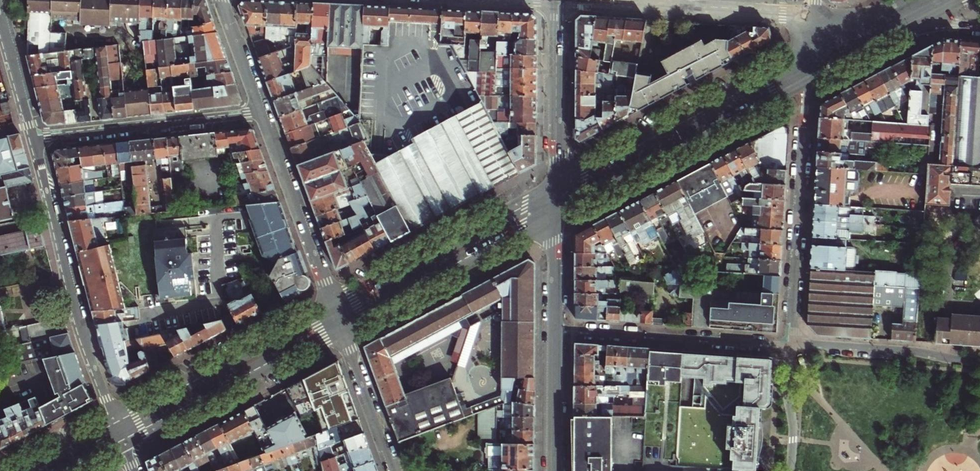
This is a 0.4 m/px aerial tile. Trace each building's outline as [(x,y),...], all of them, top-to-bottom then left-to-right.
[(52,0),(29,0),(28,57),(50,54),(51,34),(51,20),(51,15),(53,15),(52,0)] [(51,20),(66,20),(65,24),(89,25),(101,26),(118,26),(118,23),(140,24),(140,0),(52,0),(53,15),(51,15),(51,20)] [(140,24),(139,43),(143,43),(153,42),(154,0),(140,0),(140,24)] [(153,42),(156,42),(167,40),(168,0),(154,0),(153,42)] [(167,40),(174,39),(176,39),(177,22),(181,22),(181,0),(168,0),(167,40)] [(181,22),(180,34),(185,33),(185,31),(189,31),(189,20),(194,20),(194,0),(181,0),(181,22)] [(194,20),(194,23),(193,23),(193,28),(200,27),(214,22),(210,11),(206,0),(194,0),(194,20)] [(267,26),(268,1),(244,0),(242,4),(240,7),(246,25),(255,26),(261,26),(267,26)] [(272,27),(281,27),(283,2),(276,2),(268,1),(267,26),(266,39),(271,39),(272,27)] [(297,34),(297,24),(298,3),(291,2),(283,2),(281,27),(281,36),(289,36),(289,45),(286,45),(285,49),(287,49),(296,45),(297,34)] [(298,3),(297,24),(307,24),(306,35),(297,34),(296,45),(312,46),(312,40),(314,3),(305,3),(298,3)] [(328,49),(330,4),(323,4),(314,3),(312,40),(326,40),(325,56),(327,57),(328,49)] [(363,43),(364,6),(345,5),(330,4),(328,49),(362,51),(363,43)] [(376,29),(377,7),(371,6),(364,6),(363,43),(370,44),(371,31),(369,29),(370,26),(375,26),(374,29),(376,29)] [(383,7),(377,7),(376,29),(380,29),(382,28),(382,27),(384,27),(383,30),(382,32),(382,45),(388,45),(388,42),(389,21),(389,7),(383,7)] [(389,7),(389,21),(428,23),(435,24),(441,24),(442,10),(436,9),(415,8),(389,7)] [(465,33),(466,11),(458,11),(442,10),(441,24),(441,36),(465,37),(465,33)] [(475,11),(466,11),(465,33),(468,33),(468,40),(471,40),(470,61),(480,61),(480,52),(480,50),(482,12),(475,11)] [(491,12),(482,12),(480,50),(486,51),(486,49),(487,49),(488,36),(492,36),(492,49),(498,49),(498,42),(499,13),(491,12)] [(506,13),(499,13),(498,42),(504,42),(504,33),(512,33),(513,13),(506,13)] [(523,14),(513,13),(512,33),(512,34),(514,34),(515,32),(519,32),(519,39),(537,40),(537,34),(537,19),(533,14),(523,14)] [(577,21),(576,46),(593,49),(596,17),(582,16),(580,18),(577,21)] [(642,44),(646,20),(637,20),(618,19),(601,18),(596,17),(593,49),(599,50),(600,43),(607,44),(606,52),(605,62),(609,63),(613,63),(613,61),(616,42),(642,44)] [(200,27),(193,28),(190,28),(190,31),(193,31),(193,37),(218,34),(217,30),(214,22),(200,27)] [(246,25),(253,42),(263,39),(266,39),(267,26),(261,26),(260,32),(254,33),(255,26),(246,25)] [(736,26),(729,26),(728,41),(728,51),(733,61),(739,58),(745,55),(736,38),(736,26)] [(747,32),(748,27),(736,26),(736,38),(745,55),(750,52),(756,49),(747,32)] [(281,36),(281,27),(272,27),(271,39),(281,40),(281,36)] [(754,27),(748,27),(747,32),(756,49),(765,44),(772,41),(769,28),(754,27)] [(65,34),(51,34),(50,54),(52,54),(65,52),(65,34)] [(176,61),(174,39),(167,40),(156,42),(158,55),(159,68),(172,67),(189,64),(228,60),(222,43),(218,34),(193,37),(194,44),(191,44),(190,45),(189,46),(189,47),(189,48),(190,59),(176,61)] [(176,39),(174,39),(176,61),(190,59),(189,48),(189,47),(189,46),(190,45),(191,44),(194,44),(193,37),(186,38),(180,39),(176,39)] [(256,52),(259,59),(274,53),(271,44),(266,46),(263,39),(253,42),(256,52)] [(537,40),(519,39),(515,42),(512,42),(504,42),(498,42),(498,49),(498,53),(497,55),(508,55),(508,46),(514,47),(514,55),(537,56),(537,47),(537,40)] [(661,60),(669,74),(651,83),(652,74),(637,71),(635,79),(628,117),(663,99),(675,92),(683,88),(733,61),(728,51),(728,41),(716,40),(705,46),(701,39),(694,43),(695,44),(688,48),(687,46),(676,52),(677,54),(670,58),(669,56),(661,60)] [(932,63),(942,64),(944,39),(938,42),(933,45),(932,63)] [(946,40),(944,71),(948,71),(949,71),(950,71),(950,70),(950,69),(951,65),(958,65),(960,40),(953,40),(946,40)] [(979,67),(979,42),(978,42),(971,41),(964,41),(960,40),(958,65),(958,77),(979,78),(979,67)] [(156,42),(153,42),(143,43),(145,57),(158,55),(156,42)] [(311,66),(312,46),(296,45),(295,72),(300,70),(311,66)] [(913,56),(911,83),(911,84),(930,85),(931,84),(932,63),(933,45),(922,51),(913,56)] [(576,52),(576,57),(601,61),(605,62),(606,52),(599,50),(593,49),(576,46),(576,52)] [(127,118),(124,94),(124,92),(119,47),(106,48),(107,58),(108,67),(110,77),(110,81),(117,81),(119,91),(111,92),(112,97),(114,119),(121,119),(127,118)] [(106,48),(95,49),(96,53),(96,56),(96,59),(107,58),(106,48)] [(93,49),(82,51),(83,58),(86,60),(89,59),(92,59),(94,56),(93,54),(93,49)] [(82,51),(70,52),(70,62),(81,60),(86,60),(83,58),(82,51)] [(274,53),(259,59),(261,64),(265,77),(267,82),(288,75),(279,51),(274,53)] [(65,52),(52,54),(52,60),(61,59),(61,63),(71,62),(70,62),(70,52),(65,52)] [(498,53),(480,52),(480,61),(479,70),(497,70),(497,68),(497,55),(498,53)] [(50,54),(28,57),(27,57),(28,61),(29,64),(42,63),(42,61),(52,60),(52,54),(50,54)] [(497,55),(497,68),(537,68),(537,63),(537,56),(514,55),(508,55),(497,55)] [(904,86),(911,83),(913,56),(903,61),(892,67),(902,87),(904,86)] [(601,61),(576,57),(576,65),(576,69),(600,73),(601,61)] [(107,58),(96,59),(97,65),(98,69),(108,67),(107,58)] [(52,60),(42,61),(42,63),(43,68),(53,67),(61,66),(61,63),(61,59),(52,60)] [(70,62),(71,62),(72,71),(82,70),(82,66),(81,60),(70,62)] [(228,60),(189,64),(191,77),(204,76),(232,73),(230,67),(228,60)] [(470,61),(469,70),(479,70),(480,61),(470,61)] [(612,65),(612,70),(611,75),(618,76),(635,79),(637,71),(638,64),(613,61),(613,63),(612,65)] [(72,71),(71,62),(61,63),(61,66),(53,67),(54,74),(58,73),(60,73),(72,71)] [(31,70),(32,76),(54,74),(53,67),(43,68),(42,63),(29,64),(31,70)] [(941,84),(941,76),(942,71),(942,64),(932,63),(931,84),(941,84)] [(194,111),(191,77),(189,64),(172,67),(173,77),(188,75),(188,80),(187,80),(185,82),(186,85),(174,87),(174,88),(177,112),(181,112),(189,111),(194,111)] [(146,65),(149,89),(152,115),(159,114),(164,114),(162,94),(157,95),(156,87),(155,70),(150,70),(150,65),(146,65)] [(957,86),(958,77),(958,65),(951,65),(950,69),(950,70),(950,71),(949,71),(948,71),(944,71),(943,76),(943,85),(944,85),(957,86)] [(326,83),(311,66),(300,70),(307,89),(326,83)] [(108,67),(98,69),(98,75),(99,79),(110,77),(108,67)] [(172,67),(159,68),(161,79),(173,77),(172,67)] [(878,74),(895,107),(902,104),(899,99),(907,95),(902,87),(892,67),(885,71),(878,74)] [(954,136),(953,146),(952,156),(952,167),(979,168),(979,67),(979,78),(958,77),(957,86),(956,96),(956,106),(955,116),(954,126),(954,136)] [(537,81),(537,68),(497,68),(497,70),(479,70),(469,70),(466,70),(479,95),(486,95),(501,96),(511,96),(537,97),(537,89),(537,81)] [(600,73),(576,69),(576,80),(577,83),(596,87),(601,88),(601,85),(605,85),(606,74),(603,74),(600,73)] [(82,70),(72,71),(73,82),(84,81),(83,77),(82,70)] [(73,82),(72,71),(60,73),(62,85),(73,84),(73,82)] [(58,73),(54,74),(32,76),(34,82),(35,88),(58,85),(56,76),(57,76),(58,74),(58,73)] [(232,73),(204,76),(205,88),(236,84),(235,80),(232,73)] [(288,75),(267,82),(270,90),(274,101),(295,94),(288,74),(288,75)] [(871,78),(865,81),(886,122),(904,123),(901,118),(898,112),(895,107),(878,74),(871,78)] [(201,110),(207,109),(205,88),(204,76),(191,77),(194,111),(201,110)] [(628,117),(635,79),(618,76),(617,97),(616,97),(615,123),(624,119),(628,117)] [(110,77),(99,79),(99,84),(100,89),(111,87),(110,86),(110,81),(110,77)] [(73,84),(74,92),(85,91),(84,85),(84,81),(73,82),(73,84)] [(886,122),(865,81),(859,84),(853,88),(870,121),(886,122)] [(278,110),(280,117),(301,109),(298,100),(310,96),(310,97),(313,96),(313,95),(325,91),(328,100),(338,96),(326,83),(307,89),(295,94),(274,101),(278,110)] [(577,93),(577,103),(595,104),(595,100),(597,101),(598,91),(596,91),(596,87),(577,83),(577,93)] [(240,94),(236,84),(205,88),(207,109),(239,105),(242,100),(240,94)] [(930,102),(930,85),(911,84),(911,89),(910,102),(909,118),(908,123),(928,125),(928,119),(929,114),(929,108),(930,102)] [(930,102),(936,103),(936,95),(940,96),(941,85),(941,84),(931,84),(930,85),(930,102)] [(37,95),(39,101),(61,99),(59,89),(63,88),(62,85),(58,85),(35,88),(37,95)] [(943,91),(943,96),(956,96),(957,86),(944,85),(943,91)] [(101,98),(112,97),(111,92),(111,87),(100,89),(100,93),(101,98)] [(162,89),(162,94),(164,114),(171,113),(177,112),(174,88),(162,89)] [(615,123),(616,97),(611,97),(611,88),(605,88),(604,91),(603,101),(603,107),(602,116),(596,116),(603,130),(610,126),(615,123)] [(847,91),(841,94),(854,120),(870,121),(853,88),(847,91)] [(141,116),(152,115),(149,89),(124,92),(124,94),(127,118),(133,117),(141,116)] [(85,91),(74,92),(75,97),(75,101),(86,100),(86,95),(85,91)] [(821,105),(820,118),(854,120),(841,94),(831,99),(821,105)] [(369,154),(379,173),(368,179),(360,183),(361,184),(367,196),(371,202),(376,213),(392,242),(508,180),(520,174),(508,151),(499,133),(493,122),(494,122),(495,109),(486,108),(486,95),(479,95),(483,102),(471,108),(414,138),(416,142),(388,157),(387,155),(369,154)] [(501,96),(486,95),(486,108),(495,109),(498,109),(499,98),(501,98),(501,96)] [(902,104),(909,100),(907,95),(899,99),(902,104)] [(283,125),(286,134),(351,111),(338,96),(328,100),(307,107),(304,108),(301,109),(280,117),(283,125)] [(503,106),(502,109),(537,109),(537,107),(537,97),(511,96),(511,104),(504,103),(503,106)] [(943,101),(942,106),(956,106),(956,96),(943,96),(943,101)] [(112,97),(101,98),(98,98),(101,121),(109,120),(114,119),(112,97)] [(61,99),(39,101),(41,109),(42,115),(65,112),(61,99)] [(75,101),(77,111),(78,123),(86,122),(92,122),(89,99),(86,100),(75,101)] [(2,105),(5,116),(12,114),(9,103),(2,105)] [(942,111),(942,115),(955,116),(956,106),(942,106),(942,111)] [(594,113),(596,116),(597,107),(577,107),(577,113),(577,120),(587,118),(594,113)] [(537,109),(502,109),(495,109),(494,122),(537,122),(537,118),(537,109)] [(77,111),(65,112),(42,115),(43,119),(44,123),(49,126),(66,124),(78,123),(77,111)] [(351,111),(286,134),(288,139),(291,147),(360,122),(359,120),(351,111)] [(580,142),(603,130),(596,116),(594,113),(587,118),(577,120),(577,131),(577,139),(580,142)] [(941,121),(941,125),(954,126),(955,116),(942,115),(941,121)] [(819,138),(857,141),(865,141),(879,142),(921,144),(928,145),(929,142),(929,134),(930,127),(930,125),(928,125),(908,123),(904,123),(886,122),(870,121),(854,120),(820,118),(819,128),(819,138)] [(360,122),(291,147),(296,161),(298,165),(341,149),(344,148),(363,141),(368,139),(360,122)] [(516,135),(536,135),(536,129),(537,122),(494,122),(493,122),(499,133),(506,133),(506,127),(516,127),(516,135)] [(787,170),(789,129),(783,125),(766,134),(750,142),(763,169),(767,169),(787,170)] [(941,131),(940,136),(954,136),(954,126),(941,125),(941,131)] [(250,129),(226,132),(228,144),(237,142),(238,145),(241,144),(242,152),(260,149),(258,143),(253,131),(250,129)] [(214,133),(217,156),(229,154),(229,151),(222,152),(222,148),(228,148),(228,144),(226,132),(220,132),(214,133)] [(179,137),(182,160),(217,157),(217,156),(214,133),(198,135),(179,137)] [(21,135),(0,140),(0,221),(16,217),(9,187),(33,181),(21,135)] [(536,152),(536,135),(516,135),(516,147),(508,151),(520,174),(529,169),(536,165),(536,152)] [(940,141),(940,146),(953,146),(954,136),(940,136),(940,141)] [(173,138),(167,138),(169,158),(169,162),(170,176),(183,174),(182,160),(179,137),(173,138)] [(169,158),(167,138),(160,139),(152,140),(150,140),(152,160),(154,160),(156,160),(157,165),(160,164),(161,172),(166,172),(167,178),(171,178),(170,176),(169,162),(169,158)] [(818,146),(818,152),(841,154),(850,154),(856,155),(857,141),(819,138),(818,146)] [(130,142),(132,162),(152,160),(150,140),(140,141),(130,142)] [(344,148),(353,166),(361,162),(368,175),(366,176),(368,179),(379,173),(369,154),(363,141),(344,148)] [(865,147),(865,141),(857,141),(856,155),(864,155),(865,147)] [(124,143),(117,144),(120,171),(124,170),(125,180),(127,180),(127,183),(134,182),(133,176),(132,166),(132,162),(130,142),(124,143)] [(237,142),(228,144),(228,148),(229,151),(229,154),(233,154),(242,152),(241,144),(238,145),(237,142)] [(737,149),(754,183),(766,184),(767,169),(763,169),(750,142),(744,145),(737,149)] [(120,171),(117,144),(110,145),(104,145),(107,165),(114,164),(115,174),(117,174),(117,176),(120,176),(120,171)] [(99,146),(92,147),(95,166),(95,172),(102,171),(108,171),(107,165),(104,145),(99,146)] [(953,146),(940,146),(939,151),(939,155),(952,156),(953,146)] [(95,166),(92,147),(87,147),(80,148),(81,158),(82,163),(82,166),(83,168),(83,170),(94,172),(95,172),(95,166)] [(56,150),(52,155),(53,158),(56,169),(76,167),(75,163),(73,164),(72,159),(81,158),(80,148),(56,150)] [(239,160),(237,164),(264,160),(262,155),(260,149),(242,152),(233,154),(234,158),(238,158),(239,160)] [(341,149),(298,165),(304,182),(311,202),(335,194),(348,189),(342,170),(348,168),(341,149)] [(745,187),(754,183),(737,149),(731,152),(723,156),(743,193),(744,190),(745,187)] [(857,170),(888,172),(889,163),(849,161),(841,160),(841,154),(818,152),(817,161),(817,168),(857,170)] [(952,156),(939,155),(939,161),(938,166),(952,167),(952,156)] [(710,163),(728,196),(731,203),(742,197),(743,193),(723,156),(717,160),(710,163)] [(264,160),(237,164),(238,169),(242,168),(243,171),(243,174),(268,171),(267,166),(264,160)] [(695,171),(677,181),(694,213),(721,199),(728,196),(710,163),(704,166),(695,171)] [(237,164),(230,165),(231,175),(234,175),(240,174),(243,174),(243,171),(242,168),(238,169),(237,164)] [(133,176),(147,175),(146,170),(146,165),(132,166),(133,176)] [(952,167),(938,166),(932,165),(927,165),(926,174),(924,203),(924,206),(948,207),(950,184),(979,186),(979,168),(952,167)] [(61,186),(84,182),(97,180),(103,179),(102,171),(95,172),(94,172),(83,170),(83,168),(82,166),(79,166),(76,167),(56,169),(59,179),(61,186)] [(815,196),(815,205),(851,207),(856,207),(856,205),(855,205),(849,205),(850,192),(855,193),(855,191),(858,189),(858,174),(857,172),(857,170),(817,168),(816,180),(815,196)] [(787,170),(767,169),(766,184),(786,185),(786,177),(787,170)] [(268,171),(243,174),(240,174),(242,180),(246,179),(248,183),(272,181),(270,176),(268,171)] [(134,186),(148,184),(147,179),(147,175),(133,176),(134,182),(134,184),(134,186)] [(172,188),(171,178),(167,178),(161,178),(162,184),(163,189),(172,188)] [(64,198),(86,195),(85,188),(95,186),(98,186),(97,180),(84,182),(61,186),(63,194),(64,198)] [(272,181),(248,183),(232,185),(234,195),(244,194),(247,194),(252,193),(276,191),(274,186),(272,181)] [(655,192),(670,222),(686,253),(709,241),(694,213),(677,181),(666,186),(655,192)] [(753,190),(752,198),(785,201),(785,193),(786,185),(766,184),(754,183),(745,187),(744,190),(753,190)] [(148,189),(148,184),(134,186),(135,195),(149,194),(148,189)] [(367,196),(361,184),(351,188),(354,196),(348,198),(349,202),(345,203),(344,201),(338,203),(335,194),(311,202),(314,210),(316,217),(338,209),(351,204),(350,202),(367,196)] [(95,193),(95,186),(85,188),(86,195),(95,193)] [(172,188),(163,189),(163,195),(164,201),(173,200),(172,188)] [(276,191),(252,193),(247,194),(248,199),(245,199),(244,194),(234,195),(235,205),(250,204),(279,201),(278,196),(276,191)] [(640,200),(659,236),(665,246),(672,242),(663,226),(670,222),(655,192),(648,196),(640,200)] [(66,206),(67,210),(87,207),(94,206),(97,205),(95,193),(86,195),(64,198),(66,206)] [(150,199),(149,194),(135,195),(136,204),(136,205),(150,203),(150,199)] [(392,242),(376,213),(373,215),(374,217),(372,218),(376,225),(372,227),(369,223),(371,222),(362,206),(371,202),(367,196),(350,202),(351,204),(354,211),(357,216),(363,227),(365,232),(376,251),(385,246),(392,242)] [(785,201),(752,198),(742,197),(731,203),(731,204),(747,206),(746,215),(758,216),(758,218),(744,217),(743,228),(783,230),(784,217),(785,201)] [(174,211),(173,200),(164,201),(164,203),(164,206),(165,212),(174,211)] [(650,240),(659,236),(640,200),(630,206),(619,211),(634,239),(637,244),(641,242),(643,244),(646,245),(650,243),(650,240)] [(251,217),(251,219),(284,215),(282,208),(279,201),(250,204),(251,214),(251,217)] [(87,207),(67,210),(68,217),(70,222),(95,219),(94,214),(96,213),(124,210),(123,205),(123,202),(112,203),(97,205),(94,206),(87,207)] [(136,205),(137,215),(151,214),(150,207),(150,205),(150,203),(136,205)] [(916,212),(924,212),(924,206),(924,203),(920,203),(916,207),(916,212)] [(136,204),(123,205),(124,210),(124,216),(137,215),(136,205),(136,204)] [(850,216),(851,207),(815,205),(814,212),(814,221),(874,225),(874,218),(850,216)] [(319,222),(321,228),(357,216),(354,211),(352,212),(349,209),(339,213),(338,209),(316,217),(319,222)] [(634,239),(619,211),(613,215),(606,218),(630,265),(637,262),(633,255),(636,253),(629,241),(634,239)] [(290,231),(284,215),(251,219),(265,256),(279,262),(276,270),(290,265),(288,259),(299,255),(296,246),(290,231)] [(353,231),(363,227),(357,216),(321,228),(323,235),(326,242),(331,240),(350,232),(347,224),(350,223),(353,231)] [(107,222),(107,218),(95,219),(70,222),(74,239),(78,254),(105,247),(108,246),(109,246),(103,222),(107,222)] [(639,281),(630,265),(606,218),(600,222),(592,225),(601,242),(608,253),(614,250),(620,261),(614,265),(615,267),(619,274),(623,280),(639,281)] [(873,234),(874,225),(814,221),(813,229),(813,238),(846,240),(849,240),(849,233),(873,234)] [(596,244),(601,242),(592,225),(587,228),(575,235),(575,253),(596,253),(596,244)] [(45,246),(41,227),(0,236),(0,256),(45,246)] [(185,227),(153,230),(161,294),(161,298),(169,297),(175,297),(175,298),(191,295),(190,280),(194,280),(192,253),(187,254),(185,227)] [(783,230),(743,228),(738,227),(730,241),(739,242),(782,245),(782,238),(783,230)] [(376,251),(365,232),(352,239),(357,249),(358,248),(364,257),(370,254),(376,251)] [(846,240),(813,238),(811,254),(810,269),(854,272),(855,264),(857,264),(857,257),(855,257),(856,251),(855,250),(854,249),(853,248),(852,248),(846,248),(846,240)] [(357,249),(352,239),(340,245),(350,264),(357,261),(364,257),(358,248),(357,249)] [(350,264),(340,245),(335,248),(331,240),(326,242),(332,259),(336,270),(338,270),(345,267),(350,264)] [(782,245),(739,242),(739,246),(746,246),(746,249),(747,249),(747,258),(749,258),(781,260),(781,253),(782,245)] [(113,245),(110,246),(112,254),(112,256),(126,310),(129,309),(130,316),(121,317),(122,321),(124,332),(127,341),(127,342),(133,340),(129,321),(129,320),(128,317),(139,314),(140,318),(145,317),(142,304),(129,307),(113,245)] [(93,312),(126,310),(112,256),(112,254),(107,255),(105,247),(78,254),(86,284),(87,288),(91,305),(93,312)] [(575,262),(575,266),(603,266),(603,260),(611,260),(608,253),(596,253),(575,253),(575,262)] [(272,277),(275,282),(276,284),(282,300),(286,298),(310,286),(305,272),(299,255),(288,259),(290,265),(276,270),(272,277)] [(781,269),(781,260),(749,258),(749,264),(727,263),(726,272),(763,274),(780,275),(781,269)] [(471,326),(479,322),(475,314),(502,299),(502,377),(508,377),(505,404),(509,402),(512,402),(513,390),(514,377),(535,377),(536,264),(529,259),(504,273),(464,294),(474,314),(467,318),(471,326)] [(575,280),(606,280),(606,274),(619,274),(615,267),(603,266),(575,266),(575,274),(575,280)] [(854,272),(810,269),(807,325),(816,336),(835,337),(870,339),(872,306),(874,286),(874,273),(854,272)] [(780,275),(763,274),(761,304),(711,301),(711,286),(685,284),(677,270),(664,277),(668,285),(670,284),(669,292),(672,294),(680,295),(680,297),(693,298),(692,313),(684,313),(683,326),(700,327),(776,332),(779,298),(780,275)] [(874,273),(874,286),(919,289),(919,285),(920,276),(874,273)] [(623,280),(606,280),(575,280),(575,287),(575,293),(606,293),(606,287),(617,287),(617,293),(622,293),(622,292),(623,280)] [(654,282),(639,281),(623,280),(622,292),(654,294),(654,282)] [(229,285),(247,319),(254,315),(258,313),(248,294),(241,298),(239,294),(240,293),(241,292),(237,286),(235,285),(233,286),(232,284),(229,285)] [(243,321),(247,319),(229,285),(227,286),(229,289),(227,290),(227,291),(230,298),(232,298),(233,298),(234,300),(227,303),(232,313),(238,324),(243,321)] [(919,289),(874,286),(872,306),(903,308),(902,322),(917,323),(919,289)] [(575,305),(607,306),(607,299),(610,299),(611,293),(606,293),(575,293),(575,301),(575,305)] [(607,299),(607,306),(606,321),(613,321),(620,322),(620,309),(622,293),(617,293),(611,293),(610,299),(607,299)] [(161,298),(161,294),(157,295),(157,303),(170,302),(169,297),(161,298)] [(387,407),(408,399),(395,364),(451,335),(459,339),(443,387),(454,383),(471,326),(467,318),(474,314),(464,294),(458,297),(379,339),(365,347),(381,392),(387,407)] [(606,321),(607,306),(575,305),(575,313),(575,319),(606,321)] [(96,324),(122,321),(121,317),(130,316),(129,309),(126,310),(93,312),(95,320),(96,324)] [(620,322),(651,324),(652,311),(620,309),(620,322)] [(665,325),(683,326),(684,313),(666,311),(665,325)] [(232,326),(238,324),(232,313),(222,319),(227,329),(232,326)] [(959,315),(958,319),(940,318),(938,344),(958,345),(979,347),(979,316),(959,315)] [(30,342),(68,333),(66,323),(64,318),(26,326),(30,342)] [(190,336),(186,328),(179,329),(178,329),(180,333),(189,350),(208,339),(227,329),(222,319),(211,322),(201,324),(200,324),(203,329),(190,336)] [(98,331),(100,337),(117,334),(124,332),(122,321),(96,324),(98,331)] [(471,326),(454,383),(466,418),(478,414),(496,408),(503,405),(505,404),(508,377),(502,377),(501,397),(471,409),(462,384),(481,321),(479,322),(471,326)] [(917,323),(902,322),(902,325),(892,324),(891,341),(907,342),(915,342),(917,323)] [(117,334),(100,337),(101,342),(102,347),(126,341),(127,341),(124,332),(117,334)] [(189,350),(180,333),(171,337),(168,332),(163,333),(176,357),(182,353),(189,350)] [(70,338),(68,333),(30,342),(6,347),(10,366),(46,358),(75,352),(73,347),(70,346),(69,346),(69,341),(70,338)] [(176,357),(163,333),(158,334),(152,336),(153,346),(157,345),(163,363),(171,360),(176,357)] [(143,348),(144,350),(151,370),(157,367),(161,365),(154,354),(152,354),(149,347),(153,346),(152,336),(144,337),(141,338),(143,348)] [(128,364),(133,379),(143,374),(151,370),(144,350),(138,351),(138,350),(143,348),(141,338),(134,340),(133,340),(127,342),(127,341),(126,341),(131,362),(128,364)] [(126,383),(133,379),(128,364),(131,362),(126,341),(102,347),(108,360),(115,378),(121,381),(126,383)] [(608,346),(575,344),(575,352),(575,355),(595,356),(607,355),(608,346)] [(613,346),(608,346),(607,355),(606,366),(606,371),(609,371),(609,373),(612,373),(612,376),(616,376),(616,372),(618,347),(613,346)] [(624,347),(618,347),(616,372),(621,372),(621,367),(627,367),(628,347),(624,347)] [(637,372),(639,348),(634,348),(628,347),(627,367),(626,379),(626,386),(636,386),(637,372)] [(641,378),(648,378),(650,351),(650,349),(644,348),(639,348),(637,372),(641,372),(641,378)] [(666,352),(650,351),(648,378),(648,380),(657,380),(657,383),(667,384),(667,381),(682,382),(683,376),(684,353),(666,352)] [(684,353),(683,376),(705,377),(704,384),(711,385),(712,353),(696,352),(684,351),(684,353)] [(83,384),(86,383),(85,379),(75,352),(46,358),(57,394),(60,393),(62,396),(41,407),(47,425),(55,421),(93,401),(84,385),(83,384)] [(724,354),(712,353),(711,385),(713,385),(713,383),(728,384),(728,381),(737,382),(737,384),(746,385),(744,407),(739,407),(738,417),(734,416),(734,427),(728,427),(726,450),(732,450),(732,460),(735,460),(734,470),(740,470),(743,470),(756,470),(757,468),(757,462),(759,462),(761,457),(762,452),(763,446),(764,441),(764,436),(764,430),(764,425),(763,420),(760,419),(761,415),(761,409),(770,409),(772,407),(773,387),(771,387),(771,382),(772,377),(774,376),(775,357),(738,355),(738,357),(731,357),(724,356),(724,354)] [(595,361),(595,356),(575,355),(575,361),(575,365),(600,366),(600,361),(595,361)] [(317,434),(359,419),(338,361),(326,368),(287,388),(303,418),(299,419),(306,430),(316,427),(317,434)] [(600,371),(600,366),(575,365),(575,372),(575,376),(595,376),(595,371),(600,371)] [(600,376),(595,376),(575,376),(575,383),(575,386),(594,386),(595,381),(599,380),(600,376)] [(535,389),(535,377),(514,377),(513,390),(535,393),(535,389)] [(454,383),(443,387),(408,399),(387,407),(399,442),(466,418),(454,383)] [(594,386),(575,386),(575,400),(575,404),(599,404),(599,396),(607,396),(615,396),(615,394),(630,394),(630,396),(647,397),(647,385),(636,386),(626,386),(615,386),(604,386),(602,386),(594,386)] [(535,393),(513,390),(512,402),(535,405),(535,401),(535,393)] [(33,407),(28,409),(37,430),(41,428),(47,425),(41,407),(37,398),(30,400),(33,407)] [(496,411),(496,418),(513,418),(513,416),(535,416),(535,412),(535,405),(512,402),(509,402),(505,404),(503,405),(503,414),(498,414),(498,411),(496,411)] [(21,404),(15,406),(26,436),(31,433),(37,430),(28,409),(24,411),(21,404)] [(602,404),(599,404),(575,404),(575,412),(575,416),(608,416),(614,416),(614,410),(605,410),(602,410),(602,404)] [(15,406),(6,409),(11,422),(9,423),(9,421),(7,420),(6,420),(7,424),(15,442),(21,439),(26,436),(15,406)] [(271,451),(282,447),(293,443),(304,439),(317,434),(316,427),(306,430),(299,419),(296,414),(267,429),(255,406),(245,411),(255,430),(261,440),(271,436),(275,444),(265,448),(267,452),(271,451)] [(645,417),(646,406),(614,406),(614,410),(614,416),(645,417)] [(496,431),(496,418),(496,411),(496,408),(478,414),(478,439),(490,439),(490,445),(487,445),(487,459),(489,459),(489,463),(486,463),(486,466),(489,466),(489,470),(491,470),(534,468),(535,459),(535,443),(496,443),(496,431)] [(230,443),(232,446),(234,445),(233,442),(255,430),(245,411),(233,417),(220,424),(230,443)] [(496,418),(496,431),(512,431),(512,430),(535,430),(535,425),(535,416),(513,416),(513,418),(496,418)] [(607,454),(610,454),(611,436),(607,436),(608,416),(575,416),(575,469),(575,470),(607,470),(607,454)] [(359,419),(317,434),(319,449),(329,446),(344,440),(364,433),(362,426),(359,419)] [(0,420),(0,445),(2,449),(9,445),(15,442),(7,424),(6,420),(1,422),(0,420)] [(214,427),(209,430),(218,447),(225,461),(228,467),(229,467),(239,463),(240,463),(232,446),(230,443),(220,424),(214,427)] [(202,433),(197,436),(210,461),(211,463),(217,460),(214,453),(210,451),(218,447),(209,430),(202,433)] [(512,431),(496,431),(496,443),(535,443),(535,439),(535,430),(512,430),(512,431)] [(329,446),(319,449),(322,462),(343,454),(348,452),(369,444),(366,438),(364,433),(344,440),(344,443),(346,446),(332,452),(330,448),(329,446)] [(317,434),(304,439),(308,450),(312,448),(314,448),(317,463),(322,463),(322,462),(319,449),(317,434)] [(210,461),(197,436),(191,440),(185,443),(198,467),(210,461)] [(293,443),(297,454),(302,452),(308,450),(304,439),(293,443)] [(185,443),(179,446),(172,449),(183,470),(191,465),(191,469),(193,470),(200,470),(198,467),(185,443)] [(293,443),(282,447),(289,464),(295,462),(299,460),(297,454),(293,443)] [(369,444),(348,452),(354,468),(374,460),(372,455),(370,448),(369,444)] [(282,447),(271,451),(278,468),(284,466),(289,464),(282,447)] [(160,456),(168,470),(180,470),(183,470),(172,449),(167,452),(160,456)] [(261,455),(265,466),(267,470),(270,470),(273,470),(278,468),(271,451),(267,452),(261,455)] [(354,468),(348,452),(343,454),(345,458),(346,462),(349,470),(354,468)] [(343,454),(322,462),(322,463),(323,470),(346,470),(349,470),(346,462),(338,465),(338,461),(345,458),(343,454)] [(255,470),(267,470),(265,466),(261,455),(250,459),(255,470)] [(160,456),(154,459),(148,462),(152,470),(168,470),(160,456)] [(239,463),(242,470),(255,470),(250,459),(240,463),(239,463)] [(354,468),(355,470),(378,470),(375,463),(374,460),(354,468)] [(218,470),(228,467),(225,461),(216,465),(215,463),(212,465),(215,470),(217,470),(218,470)] [(230,470),(242,470),(239,463),(229,467),(230,470)]
